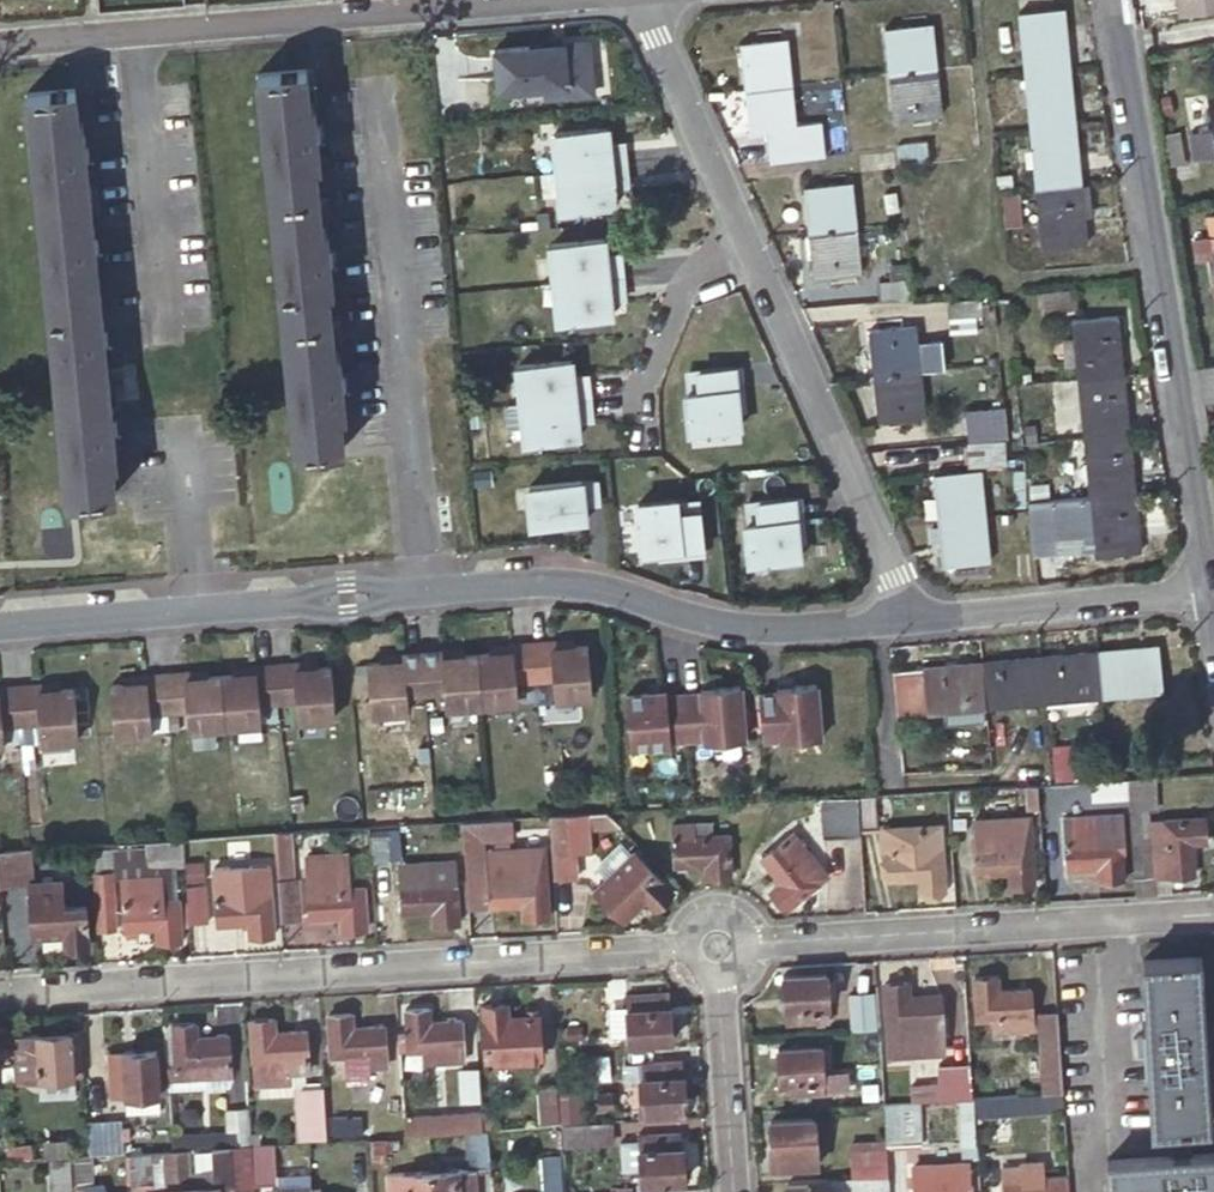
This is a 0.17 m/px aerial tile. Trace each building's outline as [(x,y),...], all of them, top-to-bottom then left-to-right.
[(1177,17),(1213,12),(1213,0),(1174,0),(1177,17)] [(1071,65),(1065,5),(1020,9),(1022,27),(1028,27),(1031,69),(1071,65)] [(886,28),(891,74),(938,69),(933,23),(886,28)] [(741,42),(746,87),(793,83),(789,38),(741,42)] [(588,41),(564,43),(565,49),(588,46),(588,41)] [(565,49),(564,43),(494,51),(499,92),(544,87),(545,97),(593,91),(588,46),(565,49)] [(1037,128),(1077,124),(1071,65),(1031,69),(1026,70),(1028,88),(1033,87),(1037,128)] [(307,69),(260,73),(297,448),(344,444),(340,408),(346,407),(340,347),(334,347),(327,284),(334,284),(328,221),(322,221),(316,158),(322,157),(316,97),(310,98),(307,69)] [(891,74),(895,120),(943,115),(938,69),(891,74)] [(746,87),(750,134),(771,133),(773,161),(827,156),(824,128),(797,130),(793,83),(746,87)] [(76,88),(28,93),(67,495),(113,490),(109,457),(114,456),(84,123),(79,123),(76,88)] [(1187,132),(1191,158),(1213,155),(1213,93),(1208,94),(1209,103),(1206,104),(1210,129),(1187,132)] [(1039,147),(1043,186),(1083,182),(1077,124),(1037,128),(1032,128),(1034,148),(1039,147)] [(554,172),(630,165),(628,145),(612,146),(611,127),(551,133),(554,172)] [(1155,135),(1160,164),(1182,160),(1177,131),(1155,135)] [(899,149),(901,168),(931,165),(929,143),(898,146),(899,149)] [(630,165),(554,172),(558,212),(618,207),(616,186),(631,185),(630,165)] [(858,226),(854,180),(806,186),(811,231),(858,226)] [(1083,182),(1043,186),(1038,186),(1040,206),(1045,206),(1048,241),(1043,241),(1044,246),(1089,240),(1083,182)] [(1022,220),(1020,188),(1004,190),(1007,221),(1022,220)] [(1205,215),(1209,235),(1191,238),(1194,259),(1213,255),(1213,263),(1213,214),(1205,215)] [(863,272),(858,226),(811,231),(816,277),(863,272)] [(551,282),(626,275),(625,256),(609,257),(607,238),(548,243),(551,282)] [(626,275),(551,282),(555,324),(614,318),(612,297),(628,295),(626,275)] [(912,280),(883,283),(885,298),(914,295),(912,280)] [(1076,284),(1045,287),(1047,306),(1078,303),(1076,284)] [(978,298),(948,301),(951,324),(980,321),(978,298)] [(1124,372),(1118,315),(1074,318),(1076,339),(1082,339),(1084,376),(1124,372)] [(941,320),(872,327),(877,374),(924,369),(946,366),(941,320)] [(518,404),(594,397),(592,377),(576,379),(574,359),(514,364),(518,404)] [(744,404),(741,362),(688,366),(689,386),(686,386),(689,430),(745,426),(744,404)] [(747,362),(741,362),(744,404),(750,404),(747,362)] [(924,369),(877,374),(882,419),(928,414),(924,369)] [(1087,395),(1090,435),(1129,431),(1124,372),(1084,376),(1079,376),(1081,396),(1087,395)] [(596,415),(594,397),(518,404),(522,445),(582,439),(580,417),(596,415)] [(1008,436),(1005,405),(968,409),(971,440),(1008,436)] [(1093,454),(1096,494),(1135,490),(1129,431),(1090,435),(1085,435),(1087,455),(1093,454)] [(935,470),(941,519),(987,513),(982,466),(935,470)] [(527,527),(585,521),(583,498),(599,496),(597,477),(522,485),(527,527)] [(1135,490),(1096,494),(1091,494),(1030,499),(1031,508),(1035,551),(1061,549),(1059,534),(1099,531),(1100,549),(1095,550),(1095,553),(1141,548),(1135,490)] [(802,537),(798,494),(744,500),(747,521),(744,521),(748,564),(804,559),(802,537)] [(798,494),(802,537),(808,536),(804,494),(798,494)] [(661,555),(704,551),(699,498),(678,500),(678,497),(635,501),(640,557),(661,555)] [(941,519),(945,564),(991,559),(987,513),(941,519)] [(704,557),(704,551),(661,555),(662,561),(704,557)] [(549,640),(550,647),(562,646),(561,639),(549,640)] [(529,641),(531,681),(550,679),(551,697),(587,694),(584,644),(562,646),(550,647),(549,640),(529,641)] [(473,654),(477,704),(513,701),(512,683),(531,681),(529,641),(509,643),(509,650),(497,652),(473,654)] [(497,644),(497,652),(509,650),(509,643),(497,644)] [(1159,644),(1099,649),(1103,690),(1103,695),(1125,693),(1124,687),(1163,684),(1159,644)] [(437,649),(438,656),(450,655),(449,648),(437,649)] [(418,651),(420,690),(438,689),(440,707),(477,704),(473,654),(460,654),(450,655),(438,656),(437,649),(418,651)] [(1099,649),(1039,655),(1043,696),(1043,700),(1063,698),(1063,693),(1103,690),(1099,649)] [(362,663),(365,714),(403,710),(402,691),(420,690),(418,651),(398,653),(398,660),(386,661),(376,662),(362,663)] [(1039,655),(982,660),(985,701),(986,705),(1005,704),(1005,699),(1043,696),(1039,655)] [(311,660),(288,662),(289,669),(311,667),(311,660)] [(985,701),(982,660),(893,668),(897,714),(947,710),(946,704),(985,701)] [(269,663),(271,702),(289,701),(291,720),(328,717),(325,666),(311,667),(289,669),(288,662),(269,663)] [(214,675),(217,726),(253,723),(252,704),(271,702),(269,663),(250,665),(251,672),(239,673),(227,674),(214,675)] [(250,665),(238,665),(239,673),(251,672),(250,665)] [(178,671),(179,678),(191,677),(190,670),(178,671)] [(158,672),(161,712),(179,710),(180,729),(217,726),(214,675),(201,676),(191,677),(179,678),(178,671),(158,672)] [(103,684),(106,735),(143,732),(142,713),(161,712),(158,672),(138,674),(139,681),(127,682),(116,683),(103,684)] [(126,675),(127,682),(139,681),(138,674),(126,675)] [(9,684),(11,723),(30,722),(31,741),(69,738),(66,687),(52,688),(41,689),(30,690),(29,682),(9,684)] [(29,682),(30,690),(41,689),(41,682),(29,682)] [(820,736),(816,683),(794,685),(795,689),(776,690),(759,692),(762,737),(781,736),(781,739),(820,736)] [(11,723),(9,684),(0,685),(0,724),(11,723)] [(682,694),(685,739),(703,738),(703,741),(743,738),(739,685),(718,687),(719,692),(700,693),(682,694)] [(667,740),(685,739),(682,694),(664,696),(645,697),(645,693),(623,695),(627,748),(667,745),(667,740)] [(1055,745),(1055,778),(1072,778),(1071,745),(1055,745)] [(1129,811),(1134,875),(1156,874),(1196,871),(1194,841),(1208,840),(1207,815),(1165,819),(1149,820),(1149,809),(1146,775),(1127,776),(1128,789),(1129,811)] [(1127,776),(1085,779),(1086,791),(1128,789),(1127,776)] [(874,792),(855,793),(858,827),(876,826),(874,792)] [(855,793),(820,796),(823,836),(859,833),(858,827),(855,793)] [(1068,816),(1065,816),(1068,865),(1098,862),(1100,878),(1123,876),(1120,834),(1087,836),(1085,806),(1067,807),(1068,816)] [(587,812),(588,826),(621,823),(608,811),(587,812)] [(587,812),(551,814),(555,878),(575,876),(574,852),(589,851),(588,826),(587,812)] [(1030,814),(974,818),(979,870),(1012,868),(1012,883),(1035,882),(1030,814)] [(510,836),(509,817),(460,820),(466,906),(485,905),(481,837),(510,836)] [(885,825),(886,836),(889,876),(920,874),(921,888),(946,886),(941,821),(885,825)] [(690,823),(691,836),(703,836),(702,822),(690,823)] [(672,823),(674,864),(704,862),(705,877),(730,876),(727,834),(703,836),(691,836),(690,823),(672,823)] [(387,828),(368,829),(370,863),(389,862),(387,828)] [(794,830),(763,856),(783,880),(771,889),(787,906),(818,880),(808,868),(818,859),(794,830)] [(290,831),(272,832),(275,878),(293,877),(290,831)] [(180,838),(143,840),(145,861),(182,858),(180,838)] [(117,842),(89,844),(91,879),(111,878),(118,877),(120,877),(117,842)] [(0,850),(0,886),(26,883),(29,883),(26,848),(0,850)] [(541,848),(486,852),(490,906),(521,903),(522,917),(548,915),(541,848)] [(593,887),(623,918),(645,898),(654,907),(673,889),(635,850),(593,887)] [(336,854),(303,856),(308,917),(340,915),(341,929),(365,927),(362,887),(339,888),(336,854)] [(453,859),(418,860),(419,870),(398,871),(401,911),(431,909),(431,922),(457,920),(453,859)] [(818,859),(808,868),(818,880),(828,871),(818,859)] [(397,861),(398,871),(419,870),(418,860),(397,861)] [(1134,875),(1136,894),(1157,893),(1156,874),(1134,875)] [(120,877),(118,877),(122,928),(155,926),(156,941),(181,939),(178,898),(152,898),(150,876),(120,877)] [(230,882),(212,883),(215,923),(247,921),(249,935),(273,933),(270,893),(245,895),(244,877),(229,878),(230,882)] [(293,877),(275,878),(278,919),(299,918),(297,877),(293,877)] [(111,878),(91,879),(95,930),(115,929),(111,878)] [(29,883),(26,883),(30,935),(62,933),(64,947),(87,946),(84,906),(60,908),(59,891),(46,892),(45,882),(29,883)] [(203,883),(184,884),(187,922),(207,921),(203,883)] [(1159,1126),(1174,1125),(1191,1124),(1209,1123),(1199,956),(1149,959),(1154,1023),(1148,1024),(1150,1065),(1157,1065),(1159,1126)] [(826,972),(780,976),(783,1024),(829,1020),(826,972)] [(998,976),(972,978),(975,1019),(998,1017),(998,1032),(1033,1029),(1030,988),(999,990),(998,976)] [(908,981),(885,983),(889,1039),(943,1036),(941,1022),(950,1022),(949,1005),(940,1006),(939,994),(909,996),(908,981)] [(853,985),(855,1019),(873,1017),(871,984),(853,985)] [(661,993),(626,995),(629,1041),(675,1038),(673,1007),(662,1008),(661,993)] [(506,1002),(482,1004),(486,1060),(541,1056),(539,1015),(506,1017),(506,1002)] [(407,1031),(398,1032),(399,1052),(424,1050),(424,1064),(464,1061),(462,1020),(429,1022),(428,1007),(404,1009),(407,1031)] [(353,1013),(327,1014),(329,1057),(341,1056),(342,1081),(366,1079),(365,1067),(384,1066),(381,1025),(354,1027),(353,1013)] [(273,1017),(249,1019),(252,1087),(289,1084),(288,1073),(309,1071),(307,1030),(274,1032),(273,1017)] [(1057,1017),(1039,1018),(1044,1092),(1062,1091),(1057,1017)] [(175,1065),(165,1066),(166,1081),(210,1078),(232,1077),(229,1035),(196,1038),(195,1023),(171,1024),(175,1065)] [(69,1031),(22,1035),(26,1079),(73,1076),(82,1075),(79,1031),(69,1031)] [(823,1045),(779,1047),(782,1080),(792,1080),(793,1094),(826,1091),(823,1045)] [(156,1050),(106,1053),(109,1096),(160,1092),(156,1050)] [(685,1061),(626,1065),(627,1085),(642,1084),(643,1111),(687,1108),(685,1061)] [(972,1097),(969,1061),(938,1064),(939,1082),(911,1084),(912,1102),(972,1097)] [(560,1094),(558,1062),(538,1064),(540,1096),(560,1094)] [(481,1099),(479,1067),(458,1069),(460,1101),(481,1099)] [(211,1088),(210,1078),(166,1081),(167,1091),(211,1088)] [(295,1119),(297,1141),(326,1139),(322,1083),(300,1085),(303,1119),(295,1119)] [(1044,1092),(972,1097),(973,1114),(1063,1108),(1062,1091),(1044,1092)] [(912,1102),(884,1103),(887,1137),(959,1131),(959,1144),(975,1143),(973,1114),(972,1097),(912,1102)] [(170,1136),(171,1149),(187,1148),(229,1145),(251,1144),(248,1109),(227,1111),(229,1132),(170,1136)] [(404,1114),(406,1133),(429,1132),(471,1129),(484,1128),(482,1109),(404,1114)] [(816,1117),(773,1120),(774,1152),(771,1152),(771,1166),(819,1165),(816,1117)] [(120,1118),(86,1121),(89,1155),(91,1155),(122,1153),(121,1140),(121,1127),(120,1118)] [(1191,1124),(1174,1125),(1176,1154),(1192,1153),(1191,1124)] [(612,1125),(564,1128),(565,1147),(614,1143),(612,1125)] [(491,1128),(484,1128),(471,1129),(474,1168),(476,1168),(476,1171),(494,1169),(491,1128)] [(639,1152),(641,1191),(660,1191),(683,1190),(682,1181),(686,1180),(683,1133),(637,1135),(638,1140),(639,1152)] [(398,1139),(372,1140),(374,1167),(387,1166),(385,1153),(399,1152),(398,1139)] [(275,1142),(251,1144),(254,1184),(278,1182),(275,1142)] [(251,1144),(229,1145),(187,1148),(189,1166),(191,1188),(192,1191),(254,1191),(254,1184),(251,1144)] [(865,1177),(885,1176),(883,1144),(847,1146),(849,1178),(865,1177)] [(171,1149),(128,1152),(131,1185),(152,1183),(151,1169),(189,1166),(187,1148),(171,1149)] [(1110,1158),(1112,1187),(1120,1187),(1121,1191),(1213,1191),(1213,1151),(1192,1153),(1176,1154),(1110,1158)] [(541,1154),(544,1191),(565,1191),(562,1153),(541,1154)] [(89,1155),(68,1156),(69,1163),(71,1189),(94,1187),(91,1155),(89,1155)] [(1002,1164),(1004,1191),(1059,1191),(1057,1174),(1035,1176),(1034,1159),(1020,1159),(1020,1163),(1002,1164)] [(69,1163),(50,1165),(52,1191),(71,1191),(71,1189),(69,1163)] [(913,1170),(915,1191),(970,1191),(969,1167),(913,1170)] [(476,1171),(476,1168),(474,1168),(432,1171),(434,1191),(478,1191),(476,1171)] [(432,1171),(388,1174),(390,1191),(434,1191),(432,1171)] [(1057,1174),(1059,1191),(1069,1191),(1067,1174),(1057,1174)] [(865,1177),(849,1178),(788,1183),(789,1191),(890,1191),(889,1176),(885,1176),(865,1177)]
